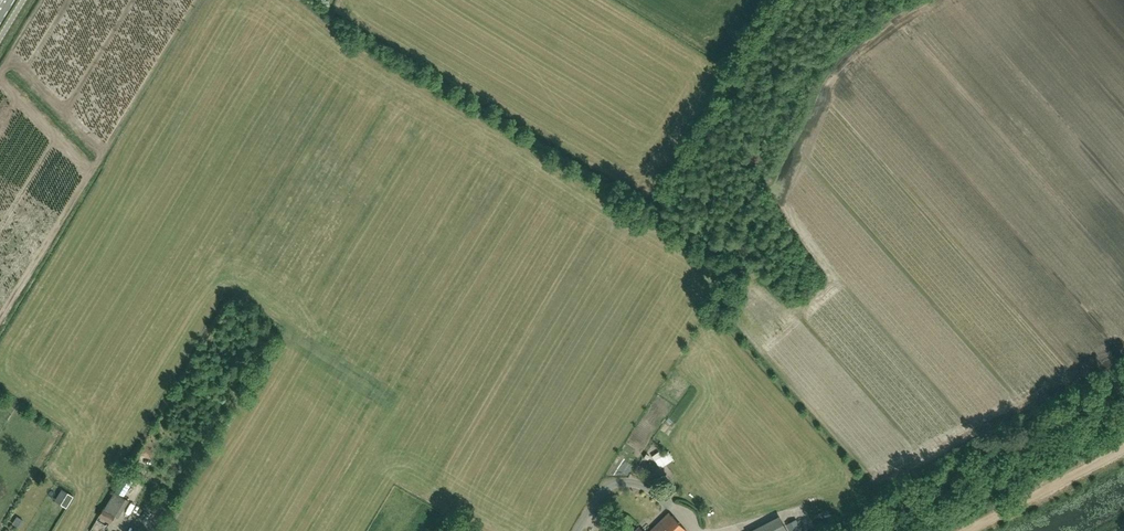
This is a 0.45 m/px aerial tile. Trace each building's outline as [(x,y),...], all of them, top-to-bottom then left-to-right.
[(670,450),(663,454),(660,450),(653,455),(662,467),(675,458),(670,450)] [(115,492),(107,505),(106,504),(98,517),(110,525),(116,514),(119,516),(128,501),(121,497),(121,496),(115,492)] [(73,497),(68,493),(61,505),(66,508),(73,497)] [(669,513),(650,530),(687,530),(669,513)]
